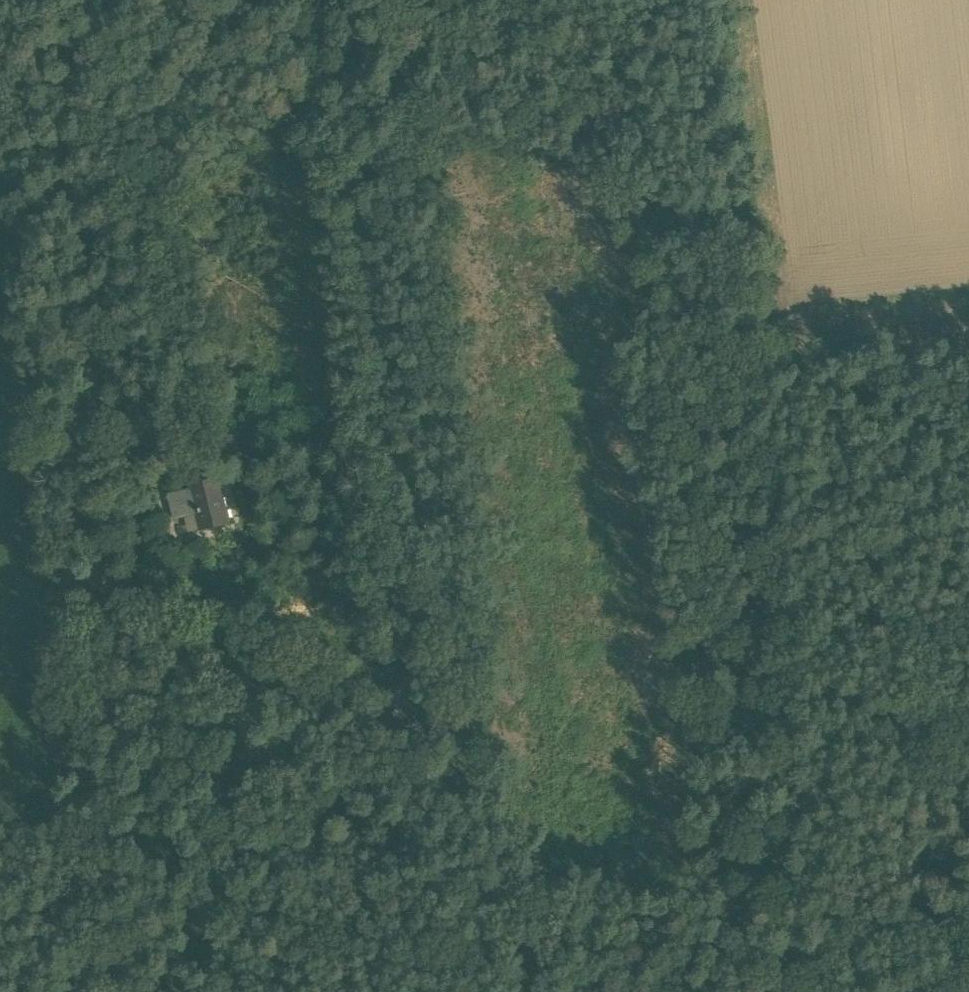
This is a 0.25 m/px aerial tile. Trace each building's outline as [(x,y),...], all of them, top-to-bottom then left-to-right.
[(170,455),(157,458),(160,469),(172,466),(170,455)] [(228,522),(218,481),(168,493),(174,519),(196,513),(200,528),(228,522)]
